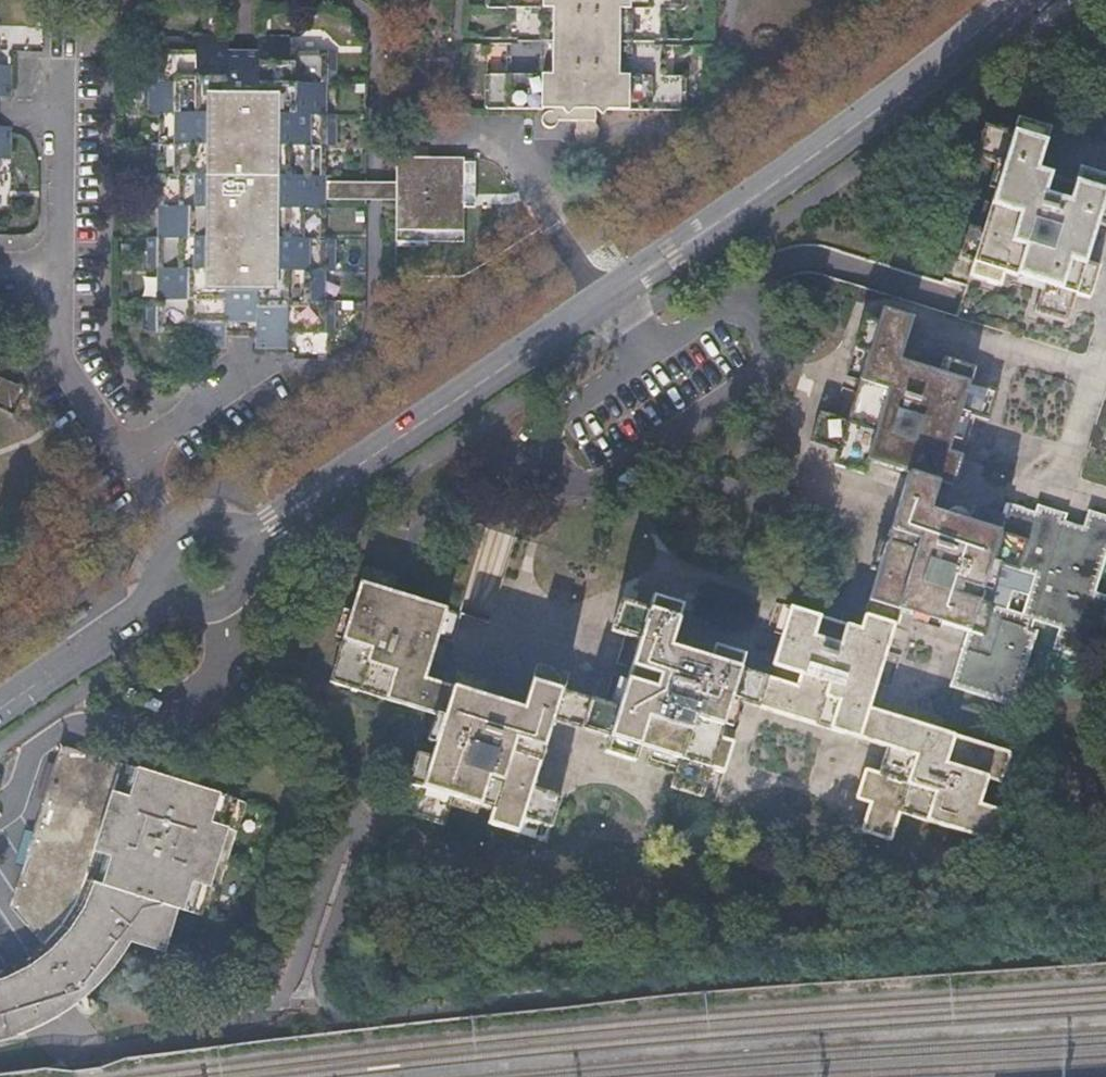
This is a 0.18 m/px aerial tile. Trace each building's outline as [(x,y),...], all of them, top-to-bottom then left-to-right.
[(507,72),(487,72),(487,107),(551,107),(580,108),(580,119),(576,119),(576,133),(577,137),(578,139),(580,141),(583,142),(588,143),(590,143),(593,142),(597,139),(600,133),(599,127),(597,123),(593,120),(593,107),(684,108),(684,73),(663,73),(657,73),(658,41),(658,39),(658,7),(664,7),(685,8),(685,0),(492,0),(492,6),(508,6),(513,6),(513,39),(513,40),(513,72),(507,72)] [(257,333),(257,346),(288,347),(288,331),(335,332),(336,300),(325,300),(319,300),(320,270),(325,270),(335,270),(336,238),(325,238),(320,238),(320,209),(326,209),(326,196),(321,196),(321,176),(321,163),(321,145),(327,145),(337,145),(337,114),(327,114),(321,114),(322,84),(327,84),(338,84),(338,51),(292,51),(292,35),(260,35),(259,51),(259,70),(237,69),(229,69),(229,63),(229,50),(229,34),(197,34),(197,50),(151,49),(150,112),(160,112),(167,112),(166,173),(160,173),(150,173),(150,207),(160,207),(166,207),(166,236),(160,236),(149,236),(149,269),(159,269),(166,269),(166,282),(165,299),(159,299),(149,299),(149,330),(195,331),(195,345),(226,346),(226,333),(226,322),(257,322),(257,333)] [(259,51),(229,50),(229,63),(229,69),(237,69),(259,70),(259,51)] [(10,95),(10,63),(0,63),(0,95),(10,95)] [(580,108),(551,107),(551,112),(548,112),(547,113),(544,116),(543,118),(543,121),(543,123),(544,125),(546,126),(548,128),(550,128),(553,128),(555,127),(556,126),(558,124),(559,121),(559,119),(576,119),(580,119),(580,108)] [(982,131),(976,149),(1004,158),(984,225),(971,221),(961,252),(974,256),(970,269),(1002,280),(1006,266),(1044,278),(1041,289),(1035,307),(1067,317),(1076,288),(1090,292),(1099,262),(1086,258),(1097,219),(1105,222),(1105,172),(1080,164),(1075,178),(1037,166),(1051,121),(1019,111),(1014,125),(993,118),(982,131)] [(982,131),(993,118),(986,116),(982,131)] [(9,157),(10,125),(0,125),(0,157),(9,157)] [(398,145),(398,182),(398,198),(398,224),(434,224),(434,239),(459,239),(460,192),(476,193),(476,161),(429,161),(430,145),(398,145)] [(895,623),(898,616),(900,609),(968,631),(971,632),(956,686),(1017,704),(1043,619),(1061,624),(1056,642),(1097,655),(1105,623),(1105,588),(1097,585),(1105,557),(1105,511),(1089,506),(1084,523),(1065,517),(1068,509),(1038,500),(1036,507),(1007,498),(1003,511),(974,502),(970,516),(966,515),(966,513),(966,510),(965,508),(962,505),(960,504),(958,504),(950,510),(932,505),(940,479),(954,483),(963,453),(949,448),(961,408),(990,416),(999,387),(971,378),(975,364),(943,355),(939,369),(900,357),(913,315),(882,306),(878,319),(864,315),(854,347),(869,351),(847,419),(819,410),(809,442),(838,451),(834,464),(864,473),(868,460),(908,472),(867,607),(865,615),(895,623)] [(226,333),(257,333),(257,322),(226,322),(226,333)] [(430,712),(440,680),(430,677),(451,607),(393,589),(397,575),(364,566),(330,681),(430,712)] [(425,818),(444,824),(447,825),(455,798),(494,809),(490,824),(524,834),(528,820),(541,824),(551,793),(538,789),(558,720),(613,737),(609,750),(640,759),(644,747),(678,757),(669,786),(701,795),(710,767),(723,771),(732,741),(719,737),(731,698),(760,707),(770,676),(743,667),(747,653),(716,644),(712,658),(675,647),(687,604),(655,594),(651,607),(624,599),(614,630),(642,638),(622,705),(567,690),(572,673),(540,665),(528,706),(501,698),(466,752),(425,818)] [(873,833),(876,835),(885,837),(893,809),(1000,841),(1009,810),(982,802),(990,776),(1003,780),(1010,758),(1013,749),(871,706),(892,635),(879,631),(862,626),(829,616),(791,605),(770,676),(760,707),(886,746),(878,770),(866,766),(857,798),(870,802),(862,830),(873,833)] [(879,631),(892,635),(895,623),(865,615),(863,620),(862,626),(879,631)] [(971,632),(968,631),(952,685),(956,686),(971,632)] [(466,752),(501,698),(489,695),(493,680),(461,670),(456,685),(454,684),(445,716),(433,756),(417,751),(407,783),(422,788),(430,790),(422,816),(425,818),(466,752)] [(445,716),(454,684),(440,680),(430,712),(443,716),(445,716)] [(118,768),(65,749),(11,909),(44,944),(64,924),(78,900),(89,871),(98,839),(118,768)] [(136,943),(172,958),(184,915),(190,917),(201,888),(218,892),(238,833),(219,828),(228,798),(146,773),(136,804),(116,796),(101,857),(117,862),(109,890),(100,887),(94,904),(83,925),(70,942),(55,958),(23,979),(8,986),(0,988),(0,1048),(17,1044),(43,1033),(69,1019),(91,1003),(111,984),(126,964),(136,943)] [(414,814),(422,816),(430,790),(422,788),(414,814)]
